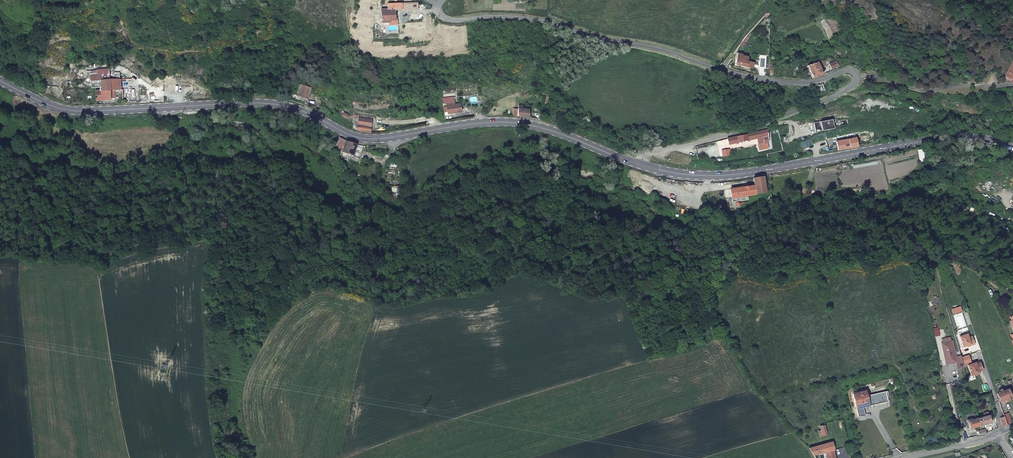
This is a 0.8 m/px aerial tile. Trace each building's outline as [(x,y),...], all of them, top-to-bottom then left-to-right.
[(381,10),(381,15),(382,17),(377,18),(378,23),(389,22),(389,25),(397,24),(396,19),(394,19),(394,10),(394,9),(388,9),(381,10)] [(739,56),(739,55),(737,62),(750,65),(750,64),(755,65),(757,60),(752,58),(749,58),(750,54),(744,53),(740,52),(739,56)] [(1004,75),(1012,80),(1012,79),(1012,57),(1004,75)] [(838,65),(836,59),(829,62),(831,67),(838,65)] [(812,78),(823,74),(818,61),(808,65),(812,78)] [(116,88),(116,81),(106,82),(106,78),(97,79),(97,77),(88,78),(89,90),(95,89),(95,99),(110,98),(109,93),(109,88),(116,88)] [(307,96),(310,86),(299,83),(296,93),(307,96)] [(462,108),(460,100),(451,103),(451,101),(443,103),(445,112),(462,108)] [(527,116),(528,116),(529,108),(522,107),(519,107),(513,106),(513,114),(527,116)] [(368,117),(355,117),(355,129),(360,131),(369,130),(368,117)] [(761,137),(762,143),(767,142),(765,130),(725,138),(727,144),(761,137)] [(854,135),(832,139),(834,149),(856,145),(854,135)] [(341,136),(336,144),(340,146),(339,149),(349,154),(353,146),(361,147),(362,143),(354,142),(347,140),(341,136)] [(749,197),(766,195),(763,176),(753,177),(754,187),(731,190),(732,199),(735,199),(735,203),(750,201),(749,197)] [(967,334),(960,337),(964,348),(967,346),(971,345),(971,346),(975,345),(972,337),(969,338),(967,334)] [(963,366),(961,358),(960,356),(954,357),(950,342),(940,344),(944,360),(948,359),(949,364),(955,363),(957,368),(963,366)] [(961,358),(963,366),(971,363),(969,355),(961,358)] [(976,363),(968,366),(972,376),(976,375),(978,374),(980,373),(979,372),(983,371),(981,363),(977,364),(976,363)] [(850,393),(855,416),(863,415),(861,406),(860,407),(859,405),(866,404),(866,405),(886,401),(884,391),(864,395),(863,390),(850,393)] [(1003,393),(998,395),(1000,399),(999,400),(1000,402),(1000,403),(1001,404),(1008,401),(1008,402),(1012,400),(1012,399),(1009,390),(1003,393)] [(983,413),(984,417),(978,419),(979,425),(985,424),(986,427),(991,426),(987,412),(983,413)] [(979,425),(978,419),(968,421),(970,428),(979,425)] [(835,457),(831,444),(808,449),(812,456),(824,454),(826,457),(835,457)]
